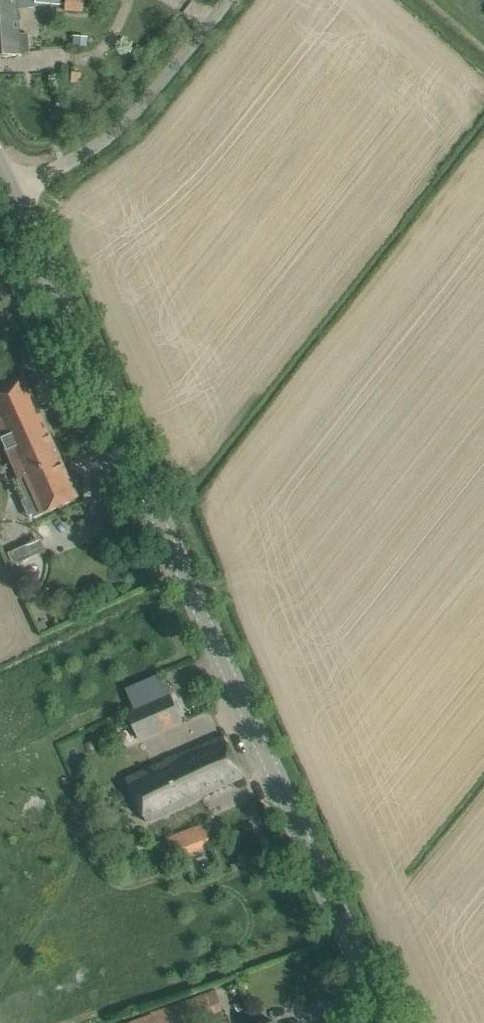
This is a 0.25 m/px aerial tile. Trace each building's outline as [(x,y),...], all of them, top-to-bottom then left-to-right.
[(21,55),(21,53),(30,52),(28,33),(20,34),(18,9),(18,8),(36,7),(37,3),(59,4),(59,0),(0,0),(0,56),(21,55)] [(13,463),(54,444),(23,377),(0,387),(0,435),(13,463)] [(26,501),(34,518),(78,498),(54,444),(13,463),(20,479),(26,477),(35,497),(26,501)] [(13,566),(43,552),(36,538),(6,552),(13,566)] [(183,721),(171,694),(127,713),(139,740),(183,721)] [(147,823),(225,786),(243,778),(224,736),(127,779),(147,823)] [(167,840),(173,858),(213,843),(206,824),(167,840)] [(202,995),(141,1018),(143,1022),(191,1022),(209,1016),(202,995)]
